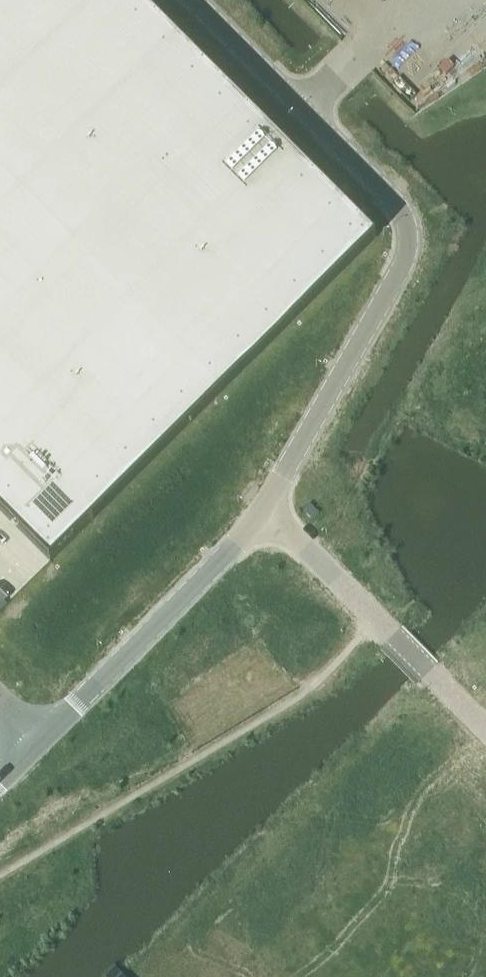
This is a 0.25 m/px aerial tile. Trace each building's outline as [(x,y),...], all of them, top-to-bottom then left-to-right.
[(53,558),(50,561),(51,562),(158,455),(352,262),(376,238),(316,177),(140,0),(0,0),(0,506),(53,558)]
